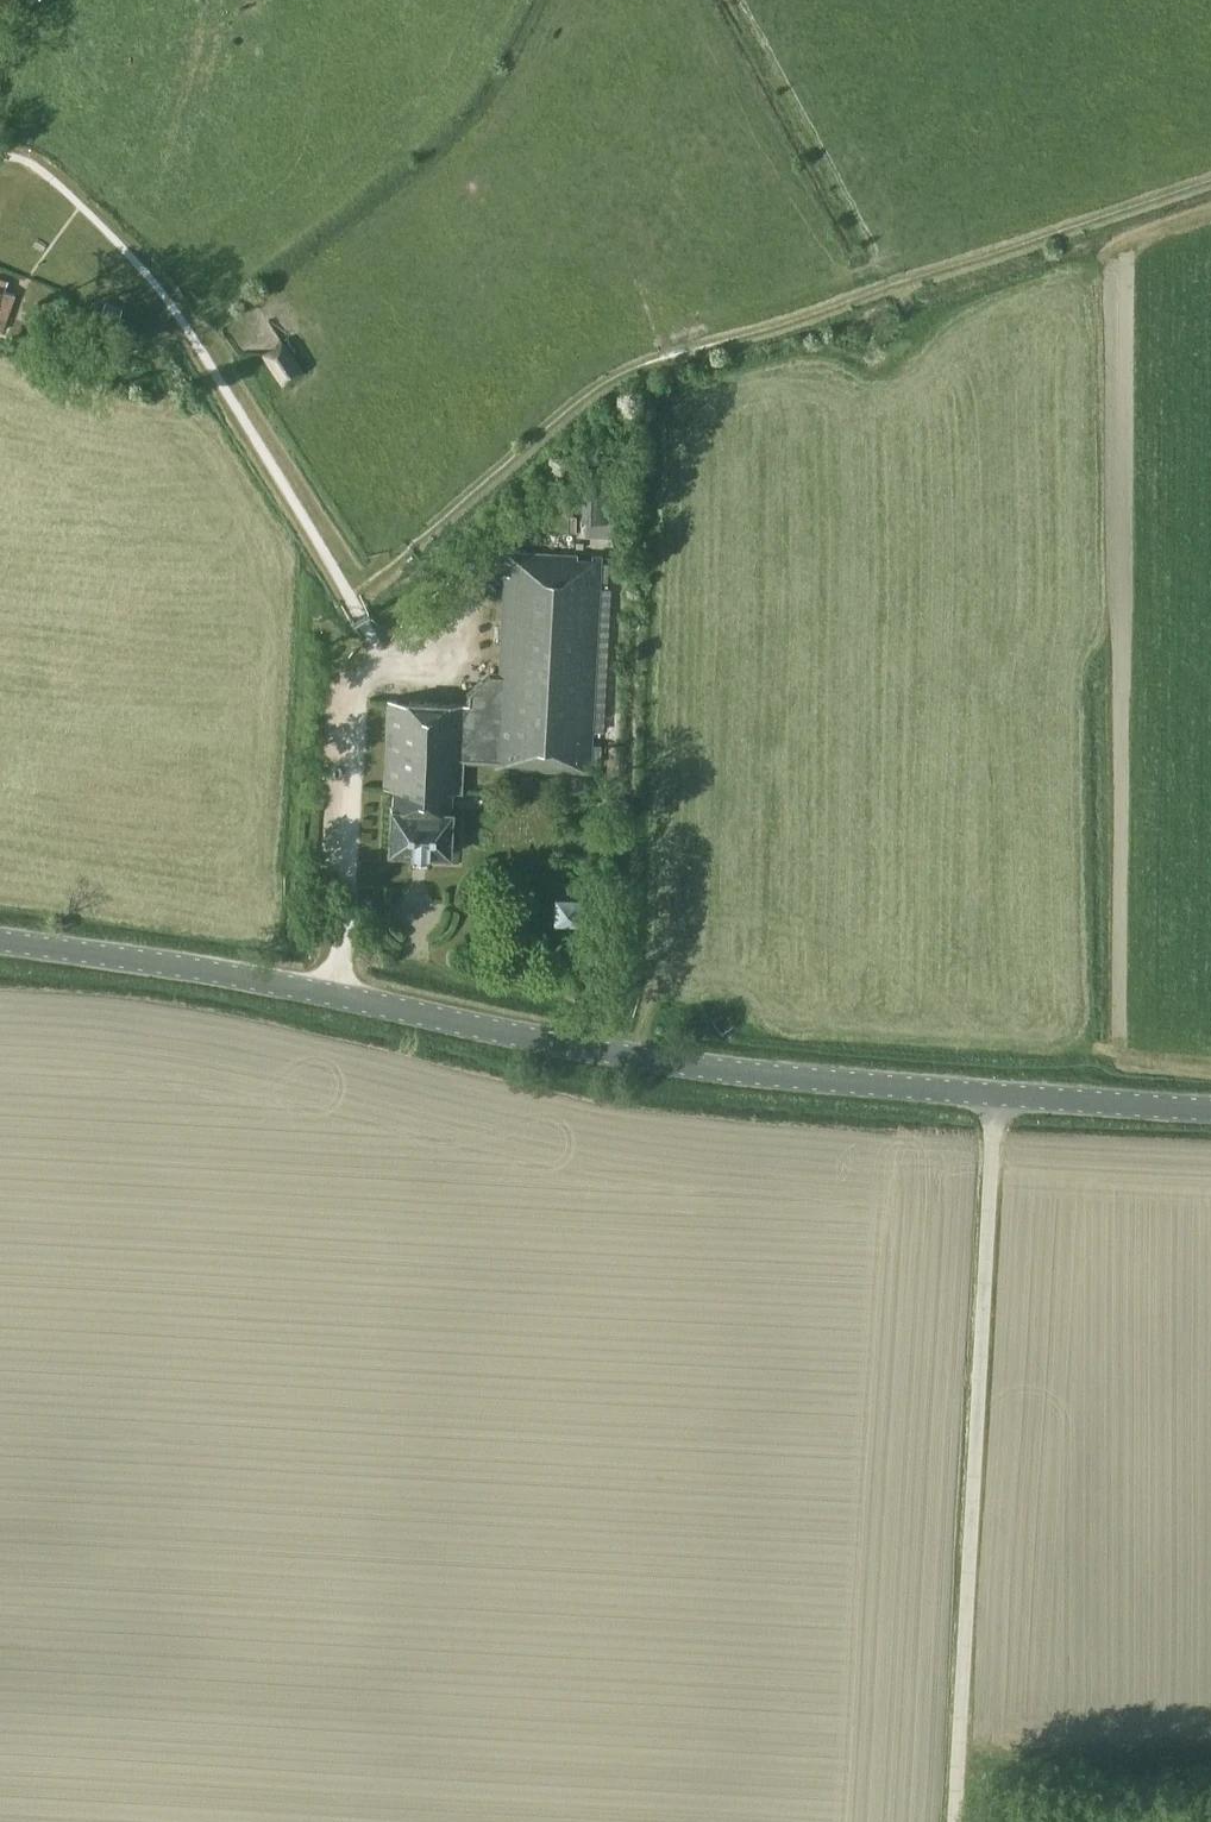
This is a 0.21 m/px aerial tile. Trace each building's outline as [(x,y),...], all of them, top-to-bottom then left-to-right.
[(15,294),(4,290),(8,279),(0,276),(0,329),(2,330),(15,294)] [(301,369),(281,340),(263,352),(283,381),(301,369)] [(614,464),(583,463),(580,518),(612,520),(614,464)] [(394,787),(393,807),(450,809),(451,790),(462,790),(463,759),(493,761),(494,765),(590,771),(592,730),(603,731),(611,587),(599,587),(601,555),(591,554),(591,557),(576,557),(577,553),(506,550),(505,559),(510,560),(510,573),(504,573),(499,677),(491,676),(472,693),(471,703),(388,699),(383,787),(394,787)] [(453,809),(450,809),(393,807),(391,807),(389,851),(451,853),(453,809)] [(581,898),(554,896),(553,922),(579,924),(581,898)]
